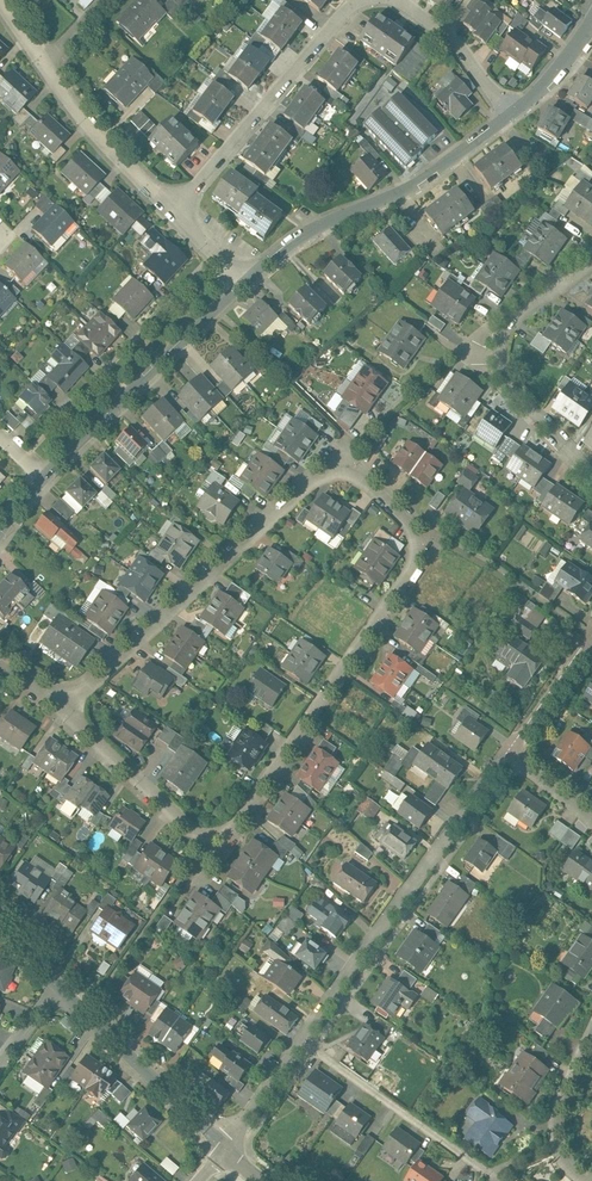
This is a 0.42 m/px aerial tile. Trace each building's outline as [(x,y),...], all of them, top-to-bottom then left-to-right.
[(136,1),(137,1),(126,13),(125,13),(116,22),(134,39),(153,20),(157,24),(167,14),(162,9),(152,0),(137,0),(136,1)] [(172,0),(170,0),(162,9),(167,14),(173,20),(182,9),(172,0)] [(189,0),(172,0),(182,9),(190,1),(189,0)] [(320,12),(328,0),(304,0),(320,12)] [(446,11),(454,0),(431,0),(446,11)] [(466,9),(472,13),(480,3),(481,2),(479,0),(473,0),(466,9)] [(296,10),(284,1),(279,7),(283,10),(284,9),(292,15),(296,10)] [(472,13),(464,24),(476,33),(490,15),(492,12),(480,3),(472,13)] [(292,15),(284,9),(283,10),(273,24),(292,38),(302,23),(292,15)] [(572,23),(554,9),(549,17),(544,13),(538,20),(535,17),(533,19),(542,28),(544,26),(561,38),(572,23)] [(490,15),(476,33),(474,36),(486,45),(495,34),(502,24),(502,23),(490,15)] [(415,43),(378,16),(362,39),(399,66),(415,43)] [(542,28),(533,19),(530,23),(539,31),(542,28)] [(502,24),(495,34),(500,38),(501,38),(509,26),(503,22),(502,23),(502,24)] [(292,38),(273,24),(263,38),(262,38),(267,42),(281,52),(292,38)] [(507,42),(501,50),(502,50),(511,57),(525,38),(515,30),(507,42)] [(267,42),(262,38),(263,38),(256,33),(252,39),(263,48),(267,42)] [(500,38),(492,49),(499,54),(502,50),(501,50),(507,42),(501,38),(500,38)] [(535,45),(525,38),(511,57),(521,64),(522,62),(535,45)] [(263,48),(252,39),(247,45),(250,48),(251,48),(259,53),(263,48)] [(399,66),(397,68),(396,67),(392,72),(412,87),(434,57),(415,43),(399,66)] [(535,45),(522,62),(532,70),(547,51),(536,43),(535,45)] [(259,53),(251,48),(250,48),(240,62),(259,76),(270,61),(259,53)] [(350,58),(340,51),(329,66),(348,79),(358,65),(350,58)] [(366,61),(354,53),(350,58),(358,65),(361,68),(366,61)] [(150,79),(131,61),(106,87),(126,106),(146,85),(151,80),(150,79)] [(259,76),(240,62),(230,76),(229,76),(232,78),(248,90),(259,76)] [(348,79),(329,66),(319,80),(328,87),(337,93),(348,79)] [(230,76),(221,70),(217,76),(228,84),(232,78),(229,76),(230,76)] [(12,71),(0,84),(0,95),(2,97),(0,99),(17,115),(22,108),(36,94),(12,71)] [(156,73),(150,79),(151,80),(146,85),(156,94),(166,83),(156,73)] [(451,73),(443,80),(449,87),(437,98),(445,106),(444,107),(446,109),(446,108),(456,119),(462,114),(465,114),(470,109),(470,106),(469,104),(466,104),(465,105),(463,102),(471,94),(471,93),(459,80),(457,79),(451,73)] [(476,89),(466,74),(459,80),(471,93),(476,89)] [(228,84),(217,76),(212,82),(215,84),(224,90),(228,84)] [(569,98),(587,109),(588,108),(585,106),(589,99),(591,101),(591,83),(581,77),(569,98)] [(224,90),(215,84),(205,98),(224,112),(234,98),(224,90)] [(337,93),(328,87),(324,93),(336,101),(339,104),(344,98),(337,93)] [(320,98),(306,89),(296,103),(314,117),(325,103),(325,102),(320,98)] [(336,101),(324,93),(320,98),(325,102),(325,103),(331,107),(336,101)] [(205,98),(199,94),(184,114),(187,116),(192,110),(194,112),(203,119),(213,126),(224,112),(205,98)] [(416,117),(411,112),(413,109),(404,100),(401,102),(396,97),(383,110),(384,110),(382,113),(380,111),(367,123),(372,129),(370,132),(376,138),(378,135),(383,140),(380,143),(386,149),(389,146),(394,151),(391,154),(406,169),(421,154),(419,152),(422,149),(422,150),(435,137),(431,132),(433,130),(418,114),(416,117)] [(314,117),(296,103),(285,117),(295,125),(304,131),(314,117)] [(30,116),(22,108),(17,115),(13,119),(20,126),(30,116)] [(144,136),(157,124),(143,109),(120,130),(126,136),(132,131),(139,139),(143,136),(144,136)] [(569,120),(551,109),(538,130),(557,141),(569,120)] [(203,119),(194,112),(192,110),(187,116),(198,124),(203,119)] [(575,111),(571,118),(588,127),(591,121),(591,120),(575,111)] [(69,137),(46,116),(31,132),(39,140),(41,139),(55,152),(60,146),(69,137)] [(199,145),(172,118),(150,140),(177,167),(199,145)] [(304,131),(295,125),(291,130),(303,140),(308,133),(304,131)] [(286,136),(272,126),(259,144),(279,159),(292,141),(292,140),(286,136)] [(303,140),(291,130),(286,136),(292,140),(292,141),(299,146),(303,140)] [(371,147),(364,140),(358,145),(365,152),(371,147)] [(279,159),(259,144),(245,162),(257,171),(265,177),(266,176),(279,159)] [(55,152),(49,158),(55,164),(66,152),(60,146),(55,152)] [(505,146),(475,169),(492,191),(522,168),(505,146)] [(380,158),(371,147),(365,152),(369,156),(375,162),(380,158)] [(104,177),(79,154),(62,173),(87,195),(88,194),(99,183),(104,177)] [(19,172),(0,155),(0,192),(19,172)] [(375,162),(369,156),(352,171),(359,177),(371,190),(387,176),(375,162)] [(581,170),(575,179),(582,183),(587,186),(591,179),(591,178),(581,170)] [(265,177),(257,171),(253,177),(266,187),(271,180),(266,176),(265,177)] [(258,193),(231,173),(215,196),(241,216),(256,196),(258,193)] [(99,183),(88,194),(94,200),(105,188),(99,183)] [(582,183),(574,194),(591,207),(591,190),(587,186),(582,183)] [(118,189),(102,206),(118,222),(116,224),(117,224),(114,228),(122,235),(143,213),(118,189)] [(458,189),(425,214),(443,237),(475,212),(458,189)] [(574,194),(566,206),(570,210),(591,225),(591,207),(574,194)] [(55,206),(45,196),(35,207),(45,217),(55,206)] [(283,216),(256,196),(241,216),(239,219),(266,239),(283,216)] [(505,207),(497,196),(490,201),(499,212),(505,207)] [(490,201),(480,208),(489,220),(499,212),(490,201)] [(566,206),(559,201),(553,209),(565,217),(570,210),(566,206)] [(45,217),(32,231),(50,247),(73,223),(55,206),(45,217)] [(558,222),(546,214),(540,222),(543,224),(543,223),(552,230),(558,222)] [(552,230),(543,223),(543,224),(534,237),(557,254),(567,240),(552,230)] [(391,228),(374,242),(394,265),(411,251),(391,228)] [(166,241),(154,231),(141,245),(156,258),(147,269),(157,279),(164,285),(176,272),(174,270),(185,259),(166,241)] [(557,254),(534,237),(525,250),(524,251),(533,257),(548,267),(557,254)] [(26,244),(5,267),(21,282),(42,259),(26,244)] [(425,258),(417,246),(411,251),(419,262),(425,258)] [(525,250),(522,248),(516,256),(527,265),(533,257),(524,251),(525,250)] [(519,270),(496,254),(486,267),(509,284),(519,270)] [(527,265),(516,256),(512,262),(523,270),(527,265)] [(349,266),(341,258),(325,275),(345,295),(362,278),(354,271),(355,270),(350,265),(349,266)] [(486,267),(481,264),(472,277),(475,279),(475,280),(477,281),(487,288),(500,298),(509,284),(486,267)] [(157,279),(147,269),(135,281),(146,291),(157,279)] [(463,283),(451,275),(446,281),(448,282),(459,289),(463,283)] [(135,281),(133,279),(126,287),(128,289),(116,301),(127,311),(125,313),(132,320),(153,297),(146,291),(135,281)] [(477,281),(475,280),(469,287),(481,296),(487,288),(477,281)] [(20,293),(8,282),(3,289),(14,299),(20,293)] [(459,289),(448,282),(440,293),(467,313),(476,301),(459,289)] [(0,286),(0,315),(14,300),(14,299),(3,289),(0,286)] [(327,308),(306,288),(290,305),(297,313),(297,314),(301,318),(302,318),(310,325),(327,308)] [(467,313),(440,293),(432,305),(459,324),(467,313)] [(278,318),(260,300),(241,320),(259,337),(278,318)] [(578,321),(563,310),(553,324),(577,341),(586,328),(586,327),(578,321)] [(120,332),(100,313),(88,325),(109,345),(120,332)] [(294,323),(283,313),(278,318),(288,329),(294,323)] [(582,315),(578,321),(586,327),(586,328),(589,330),(591,325),(591,322),(582,315)] [(446,325),(433,316),(428,323),(441,332),(446,325)] [(424,339),(401,322),(380,351),(403,368),(424,339)] [(577,341),(553,324),(544,337),(544,338),(551,343),(567,354),(577,341)] [(109,345),(88,325),(76,338),(97,357),(109,345)] [(544,337),(539,334),(531,345),(544,354),(551,343),(544,338),(544,337)] [(87,368),(63,345),(53,355),(62,363),(48,378),(64,393),(87,368)] [(245,362),(232,348),(221,358),(244,382),(254,373),(245,362)] [(261,367),(251,357),(245,362),(254,373),(261,367)] [(244,382),(221,358),(211,367),(224,381),(233,392),(244,382)] [(387,384),(365,369),(354,384),(376,399),(387,384)] [(443,397),(439,402),(440,402),(451,410),(470,383),(459,374),(443,397)] [(213,391),(200,377),(190,386),(212,411),(223,402),(213,391)] [(566,377),(558,388),(563,392),(570,384),(572,381),(566,377)] [(233,392),(224,381),(218,386),(228,397),(233,392)] [(470,383),(451,410),(462,418),(463,418),(466,413),(482,391),(470,383)] [(51,400),(34,384),(19,400),(27,407),(23,412),(36,423),(50,408),(46,405),(51,400)] [(376,399),(354,384),(344,399),(363,412),(365,414),(376,399)] [(563,392),(553,407),(567,417),(583,393),(570,384),(563,392)] [(212,411),(190,386),(179,396),(192,410),(201,421),(212,411)] [(228,397),(218,386),(213,391),(223,402),(228,397)] [(437,393),(429,404),(435,409),(440,402),(439,402),(443,397),(437,393)] [(583,393),(567,417),(580,427),(591,412),(591,410),(591,399),(583,393)] [(184,423),(162,399),(152,408),(174,433),(184,423)] [(363,412),(344,399),(332,416),(338,420),(344,412),(357,420),(363,412)] [(174,433),(152,408),(141,418),(163,443),(174,433)] [(201,421),(192,410),(187,415),(196,425),(201,421)] [(8,411),(0,418),(12,431),(20,423),(8,411)] [(310,418),(301,411),(295,420),(294,419),(285,433),(308,450),(317,436),(317,435),(304,426),(308,420),(310,418)] [(357,420),(344,412),(338,420),(351,429),(357,420)] [(492,412),(476,434),(495,448),(511,425),(492,412)] [(466,413),(463,418),(462,418),(457,424),(464,429),(472,417),(466,413)] [(321,429),(308,420),(304,426),(317,435),(321,429)] [(583,437),(589,441),(591,437),(591,426),(583,437)] [(122,434),(123,436),(115,444),(119,447),(114,452),(130,467),(135,462),(132,460),(138,454),(140,456),(149,448),(146,445),(130,429),(129,430),(127,429),(126,430),(124,431),(123,432),(122,434)] [(308,450),(285,433),(275,447),(279,450),(291,458),(298,463),(308,450)] [(379,436),(369,450),(376,455),(386,441),(379,436)] [(509,438),(500,451),(506,455),(515,443),(509,438)] [(425,454),(409,442),(394,464),(410,476),(425,454)] [(515,443),(506,455),(513,460),(522,448),(515,443)] [(167,457),(157,446),(151,451),(161,462),(167,457)] [(513,460),(507,469),(521,479),(537,455),(524,446),(522,448),(513,460)] [(291,458),(279,450),(275,455),(286,464),(291,458)] [(286,464),(275,455),(271,453),(267,459),(282,469),(286,464)] [(267,459),(260,454),(251,468),(274,484),(283,470),(282,469),(267,459)] [(425,454),(410,476),(427,487),(442,466),(425,454)] [(119,472),(103,456),(102,455),(95,462),(96,463),(89,470),(105,486),(119,472)] [(537,455),(521,479),(534,488),(542,477),(551,465),(537,455)] [(274,484),(251,468),(241,481),(245,484),(256,492),(264,498),(274,484)] [(226,479),(213,471),(206,481),(213,486),(214,486),(219,490),(226,479)] [(476,478),(466,471),(458,482),(468,489),(476,478)] [(542,477),(534,488),(533,489),(541,495),(550,483),(542,477)] [(95,496),(79,480),(65,494),(81,510),(95,496)] [(556,487),(550,483),(541,495),(537,501),(543,505),(550,495),(552,497),(558,488),(556,487)] [(256,492),(245,484),(241,490),(252,498),(256,492)] [(219,490),(214,486),(213,486),(200,506),(208,512),(206,514),(206,517),(212,521),(214,520),(216,518),(224,523),(233,510),(231,509),(236,502),(219,490)] [(565,494),(558,488),(552,497),(550,495),(543,505),(542,507),(553,515),(554,512),(571,524),(583,506),(571,498),(571,496),(571,495),(570,494),(569,493),(568,493),(566,493),(565,494)] [(446,497),(438,492),(429,505),(437,510),(446,497)] [(491,512),(464,492),(449,513),(476,533),(491,512)] [(311,513),(307,519),(320,529),(337,505),(323,496),(311,513)] [(337,505),(320,529),(334,538),(346,521),(350,515),(350,514),(337,505)] [(305,509),(296,521),(303,525),(307,519),(311,513),(305,509)] [(353,509),(350,514),(350,515),(346,521),(353,527),(361,515),(353,509)] [(80,541),(63,526),(52,516),(47,512),(43,517),(35,527),(50,541),(55,535),(66,545),(63,548),(69,554),(80,541)] [(187,525),(174,516),(170,522),(175,526),(175,525),(183,531),(187,525)] [(580,541),(591,549),(591,523),(580,541)] [(183,531),(175,525),(175,526),(177,527),(173,533),(169,533),(165,539),(189,555),(198,542),(183,531)] [(392,538),(379,529),(372,539),(375,541),(385,548),(392,538)] [(189,555),(165,539),(161,545),(162,548),(158,554),(156,552),(156,553),(165,559),(179,569),(189,555)] [(385,548),(375,541),(366,555),(389,571),(399,557),(385,548)] [(165,559),(156,553),(156,552),(153,550),(148,556),(161,565),(165,559)] [(282,556),(279,553),(277,555),(270,550),(257,569),(276,582),(280,582),(291,566),(291,565),(284,560),(282,558),(282,556)] [(304,562),(289,552),(284,560),(291,565),(291,566),(298,571),(304,562)] [(456,563),(441,552),(436,559),(451,569),(456,563)] [(389,571),(366,555),(356,569),(363,574),(361,577),(373,586),(375,583),(379,585),(389,571)] [(162,575),(139,558),(139,559),(141,560),(137,565),(134,566),(130,572),(153,588),(162,575)] [(568,564),(556,582),(568,591),(568,592),(586,604),(591,595),(589,593),(591,588),(591,579),(581,572),(581,573),(568,564)] [(130,572),(125,578),(126,581),(122,586),(120,585),(130,593),(143,602),(153,588),(130,572)] [(10,575),(0,586),(0,589),(17,604),(16,604),(23,610),(33,599),(26,593),(28,592),(10,575)] [(539,587),(543,581),(537,576),(533,582),(539,587)] [(560,592),(547,583),(539,594),(552,603),(560,592)] [(130,593),(120,585),(115,591),(126,599),(130,593)] [(4,618),(16,604),(17,604),(0,589),(0,614),(4,618)] [(221,589),(209,605),(237,624),(248,608),(221,589)] [(111,597),(103,591),(94,605),(117,621),(127,608),(126,607),(111,597)] [(126,599),(115,591),(111,597),(126,607),(130,601),(126,599)] [(464,600),(453,616),(460,621),(472,606),(464,600)] [(536,607),(529,601),(525,607),(533,612),(536,607)] [(79,624),(51,604),(44,615),(51,621),(53,618),(58,621),(59,619),(75,630),(79,624)] [(117,621),(94,605),(84,619),(92,624),(107,634),(108,635),(117,621)] [(237,624),(209,605),(199,620),(226,640),(237,624)] [(434,615),(423,607),(419,612),(430,621),(434,615)] [(419,612),(415,610),(405,624),(429,640),(438,626),(430,621),(419,612)] [(536,630),(524,622),(517,618),(512,625),(519,630),(518,630),(530,639),(536,630)] [(75,630),(59,619),(58,621),(43,642),(74,664),(91,641),(75,630)] [(476,627),(467,620),(461,628),(470,635),(476,627)] [(107,634),(92,624),(88,630),(102,640),(107,634)] [(429,640),(405,624),(396,637),(413,650),(419,654),(420,653),(429,640)] [(185,625),(174,640),(199,657),(209,641),(185,625)] [(5,627),(0,632),(0,634),(8,642),(14,635),(5,627)] [(0,634),(0,645),(3,648),(8,642),(0,634)] [(302,638),(292,653),(319,671),(330,657),(302,638)] [(543,659),(513,638),(506,647),(495,639),(489,647),(515,666),(508,677),(524,688),(531,677),(532,678),(544,660),(543,659)] [(199,657),(174,640),(165,653),(189,671),(199,657)] [(419,654),(413,650),(408,657),(419,666),(425,657),(420,653),(419,654)] [(319,671),(292,653),(283,667),(310,685),(319,671)] [(412,670),(391,656),(382,670),(402,684),(412,670)] [(151,662),(135,688),(164,705),(179,680),(151,662)] [(431,674),(419,666),(415,671),(427,679),(431,674)] [(289,686),(263,669),(249,690),(276,707),(289,686)] [(402,684),(382,670),(372,683),(393,698),(402,684)] [(584,697),(591,703),(591,686),(584,697)] [(407,709),(395,701),(391,707),(403,715),(407,709)] [(479,718),(465,708),(456,720),(464,725),(468,719),(475,724),(479,718)] [(136,709),(126,724),(151,740),(160,725),(136,709)] [(10,712),(0,727),(0,736),(20,750),(35,729),(10,712)] [(475,724),(468,719),(464,725),(456,737),(475,750),(488,733),(475,724)] [(151,740),(126,724),(117,738),(141,754),(151,740)] [(176,748),(183,737),(166,726),(159,737),(176,748)] [(249,728),(229,756),(252,772),(272,745),(249,728)] [(589,746),(570,733),(558,749),(563,753),(558,760),(573,771),(581,759),(579,758),(581,755),(583,756),(590,746),(589,746)] [(62,748),(49,739),(36,758),(33,762),(46,771),(62,748)] [(337,749),(324,740),(317,750),(330,759),(337,749)] [(589,746),(590,746),(583,756),(591,761),(591,759),(591,742),(589,746)] [(183,744),(162,776),(188,794),(209,762),(183,744)] [(462,769),(428,744),(422,753),(413,747),(406,758),(437,781),(448,788),(448,789),(462,769)] [(62,748),(46,771),(60,781),(61,781),(63,777),(77,758),(62,748)] [(330,759),(317,750),(308,763),(328,778),(338,764),(330,759)] [(30,754),(21,767),(27,771),(33,762),(36,758),(30,754)] [(395,755),(385,770),(395,777),(405,762),(398,757),(395,755)] [(328,778),(308,763),(298,777),(302,780),(314,788),(319,791),(328,778)] [(583,777),(588,781),(591,776),(591,766),(583,777)] [(395,777),(385,770),(380,777),(401,791),(406,785),(395,777)] [(63,777),(61,781),(60,781),(54,790),(60,794),(67,785),(69,781),(63,777)] [(95,786),(81,777),(73,789),(65,800),(65,801),(78,810),(95,786)] [(314,788),(302,780),(298,786),(308,796),(314,788)] [(437,781),(425,798),(436,806),(448,788),(437,781)] [(73,789),(67,785),(60,794),(57,800),(63,804),(65,801),(65,800),(73,789)] [(108,796),(95,786),(78,810),(79,810),(81,807),(93,816),(94,817),(98,811),(108,796)] [(308,796),(298,786),(291,797),(287,794),(277,808),(301,824),(310,810),(308,809),(302,805),(308,796)] [(546,807),(523,791),(509,812),(531,828),(546,807)] [(308,796),(302,805),(308,809),(313,801),(308,796)] [(432,812),(411,796),(399,812),(420,828),(432,812)] [(379,807),(368,799),(358,811),(370,820),(379,807)] [(301,824),(277,808),(268,821),(291,838),(301,824)] [(132,812),(128,813),(122,809),(116,817),(112,818),(109,822),(110,826),(131,841),(135,836),(138,835),(140,832),(140,829),(144,824),(135,817),(134,814),(132,812)] [(98,811),(94,817),(93,816),(89,822),(96,827),(104,815),(98,811)] [(558,821),(549,833),(560,842),(569,829),(558,821)] [(416,843),(394,826),(382,843),(404,860),(416,843)] [(569,829),(560,842),(572,850),(581,837),(569,829)] [(24,834),(15,846),(21,850),(29,839),(24,834)] [(510,844),(498,835),(489,847),(497,852),(496,853),(501,857),(510,844)] [(296,845),(283,836),(279,842),(289,851),(290,853),(290,852),(294,848),(296,845)] [(13,849),(0,840),(0,869),(13,849)] [(279,842),(277,840),(269,851),(278,857),(277,858),(282,861),(289,851),(279,842)] [(480,840),(465,860),(482,873),(496,853),(497,852),(489,847),(480,840)] [(269,851),(254,841),(241,860),(264,876),(277,858),(278,857),(269,851)] [(373,854),(361,843),(355,852),(368,861),(373,854)] [(142,856),(134,868),(148,877),(164,854),(150,844),(142,856)] [(302,856),(294,848),(290,852),(298,860),(302,856)] [(132,858),(128,863),(134,868),(142,856),(136,852),(132,858)] [(576,852),(564,870),(591,890),(591,863),(576,852)] [(126,853),(122,859),(128,863),(132,858),(126,853)] [(178,863),(164,854),(148,877),(161,887),(164,883),(178,863)] [(264,876),(241,860),(228,878),(243,888),(244,886),(253,892),(264,876)] [(377,884),(347,863),(333,883),(364,903),(377,884)] [(48,880),(25,864),(13,880),(11,878),(6,884),(7,887),(17,895),(19,893),(34,903),(47,884),(49,881),(48,880)] [(53,888),(52,889),(58,893),(60,890),(61,891),(73,874),(66,869),(62,875),(53,888)] [(55,870),(48,880),(49,881),(47,884),(53,888),(62,875),(55,870)] [(477,885),(464,876),(456,887),(469,896),(477,885)] [(315,877),(310,883),(315,887),(319,881),(315,877)] [(161,887),(153,898),(159,902),(170,887),(164,883),(161,887)] [(449,883),(427,914),(447,927),(469,896),(456,887),(449,883)] [(239,896),(224,885),(218,893),(232,906),(232,905),(237,898),(239,896)] [(61,891),(60,890),(58,893),(44,913),(71,932),(85,913),(85,912),(85,911),(69,900),(71,897),(61,891)] [(211,903),(197,893),(187,907),(211,923),(220,910),(220,909),(211,903)] [(232,906),(218,893),(211,903),(220,909),(220,910),(226,914),(232,906)] [(116,900),(107,894),(100,905),(98,907),(103,911),(106,908),(108,909),(110,908),(116,900)] [(244,903),(237,898),(232,905),(241,914),(244,909),(244,903)] [(351,921),(320,899),(309,914),(319,920),(317,923),(318,924),(317,925),(337,939),(344,929),(345,930),(351,921)] [(100,905),(93,900),(85,911),(85,912),(85,913),(91,917),(98,907),(100,905)] [(304,915),(291,905),(284,914),(287,916),(297,924),(304,915)] [(211,923),(187,907),(175,925),(198,941),(211,923)] [(108,909),(106,908),(103,911),(90,931),(92,933),(93,940),(99,945),(120,914),(116,914),(108,909)] [(121,918),(120,914),(99,945),(101,946),(108,944),(117,950),(124,940),(127,939),(127,937),(133,927),(121,918)] [(173,922),(164,916),(153,931),(161,938),(173,922)] [(287,916),(277,928),(284,933),(287,929),(291,932),(297,924),(287,916)] [(442,933),(429,924),(421,936),(434,945),(442,933)] [(421,936),(415,931),(398,956),(421,972),(438,948),(434,945),(421,936)] [(582,936),(563,963),(583,978),(591,966),(591,943),(584,937),(582,936)] [(320,950),(312,944),(311,944),(307,942),(303,948),(297,943),(290,953),(296,957),(316,971),(322,962),(324,964),(329,957),(319,950),(320,950)] [(286,956),(273,944),(267,952),(282,962),(286,956)] [(0,961),(0,990),(4,991),(6,985),(9,985),(10,983),(12,978),(9,977),(14,967),(0,961)] [(290,970),(280,964),(268,981),(287,995),(299,977),(292,972),(292,971),(290,969),(290,970)] [(417,980),(404,971),(398,980),(411,989),(417,980)] [(147,982),(134,973),(134,974),(133,973),(132,974),(133,975),(130,980),(119,994),(118,996),(131,1005),(147,982)] [(123,975),(113,990),(119,994),(130,980),(123,975)] [(417,998),(390,978),(372,1003),(393,1018),(402,1005),(409,1009),(417,998)] [(147,982),(131,1005),(144,1014),(145,1012),(154,999),(160,991),(147,982)] [(579,1004),(553,986),(535,1012),(544,1018),(557,1027),(558,1028),(568,1014),(571,1016),(579,1004)] [(432,1003),(438,994),(426,987),(421,995),(432,1003)] [(298,1018),(266,995),(266,996),(265,995),(265,996),(254,1012),(286,1035),(298,1018)] [(154,999),(145,1012),(152,1017),(158,1007),(161,1004),(154,999)] [(168,1006),(162,1002),(161,1004),(158,1007),(159,1007),(164,1011),(168,1006)] [(159,1007),(150,1020),(156,1023),(164,1011),(159,1007)] [(173,1016),(164,1011),(156,1023),(148,1034),(153,1038),(154,1042),(158,1041),(162,1044),(182,1014),(177,1011),(173,1016)] [(187,1018),(182,1014),(162,1044),(175,1053),(182,1042),(191,1029),(183,1024),(187,1018)] [(66,1017),(61,1022),(72,1032),(77,1027),(66,1017)] [(393,1027),(380,1018),(372,1029),(383,1038),(384,1039),(393,1027)] [(557,1027),(544,1018),(535,1031),(548,1040),(557,1027)] [(201,1028),(195,1024),(191,1029),(197,1033),(197,1034),(201,1028)] [(269,1039),(253,1027),(250,1031),(241,1024),(235,1032),(244,1039),(241,1042),(258,1054),(264,1047),(266,1048),(271,1041),(269,1039)] [(372,1029),(366,1025),(349,1049),(366,1061),(383,1038),(372,1029)] [(197,1033),(191,1029),(182,1042),(188,1046),(197,1033)] [(59,1052),(46,1043),(35,1057),(57,1072),(67,1058),(64,1055),(65,1053),(61,1049),(59,1052)] [(550,1054),(537,1045),(533,1051),(546,1060),(550,1054)] [(251,1066),(233,1053),(232,1055),(220,1046),(213,1056),(225,1065),(221,1070),(230,1076),(239,1082),(239,1081),(251,1066)] [(546,1060),(533,1051),(529,1056),(542,1065),(546,1060)] [(529,1056),(524,1053),(513,1069),(537,1085),(548,1069),(542,1065),(529,1056)] [(57,1072),(35,1057),(24,1074),(43,1088),(45,1089),(47,1087),(57,1072)] [(76,1071),(71,1078),(72,1079),(85,1088),(100,1067),(86,1057),(76,1071)] [(70,1067),(59,1082),(66,1087),(72,1079),(71,1078),(76,1071),(70,1067)] [(85,1088),(87,1089),(86,1090),(88,1092),(88,1093),(88,1096),(91,1098),(94,1097),(95,1096),(97,1098),(98,1097),(99,1098),(104,1091),(106,1092),(114,1080),(115,1078),(100,1067),(85,1088)] [(537,1085),(513,1069),(507,1078),(509,1079),(503,1087),(527,1103),(535,1092),(533,1091),(537,1085)] [(342,1090),(316,1071),(299,1095),(325,1113),(326,1112),(335,1100),(342,1090)] [(239,1082),(230,1076),(226,1081),(239,1093),(244,1085),(239,1081),(239,1082)] [(122,1085),(114,1080),(106,1091),(112,1095),(122,1085)] [(217,1084),(212,1081),(201,1096),(218,1109),(224,1101),(225,1102),(231,1095),(222,1088),(223,1088),(217,1084)] [(122,1085),(112,1095),(120,1103),(129,1092),(122,1085)] [(43,1088),(33,1103),(40,1109),(53,1091),(47,1087),(45,1089),(43,1088)] [(335,1100),(326,1112),(333,1117),(342,1105),(335,1100)] [(498,1113),(479,1100),(468,1114),(479,1122),(466,1140),(489,1156),(511,1126),(497,1115),(498,1113)] [(342,1105),(333,1117),(339,1121),(348,1109),(342,1105)] [(370,1119),(351,1105),(348,1109),(339,1121),(337,1124),(356,1138),(370,1119)] [(161,1122),(145,1107),(138,1113),(134,1109),(126,1118),(130,1122),(126,1126),(143,1142),(161,1122)] [(111,1122),(98,1110),(92,1117),(105,1129),(111,1122)] [(24,1122),(9,1111),(1,1122),(14,1132),(16,1134),(24,1122)] [(0,1121),(0,1158),(1,1159),(5,1158),(8,1154),(7,1150),(3,1147),(14,1132),(1,1122),(0,1121)] [(420,1145),(396,1129),(383,1148),(406,1164),(410,1160),(418,1147),(420,1145)] [(375,1140),(368,1135),(357,1150),(364,1156),(375,1140)] [(418,1147),(410,1160),(416,1164),(425,1152),(418,1147)] [(172,1174),(178,1167),(165,1157),(160,1164),(172,1174)] [(64,1162),(67,1171),(77,1167),(74,1158),(64,1162)] [(420,1160),(405,1180),(442,1180),(444,1177),(420,1160)] [(142,1165),(128,1180),(162,1180),(142,1165)]
